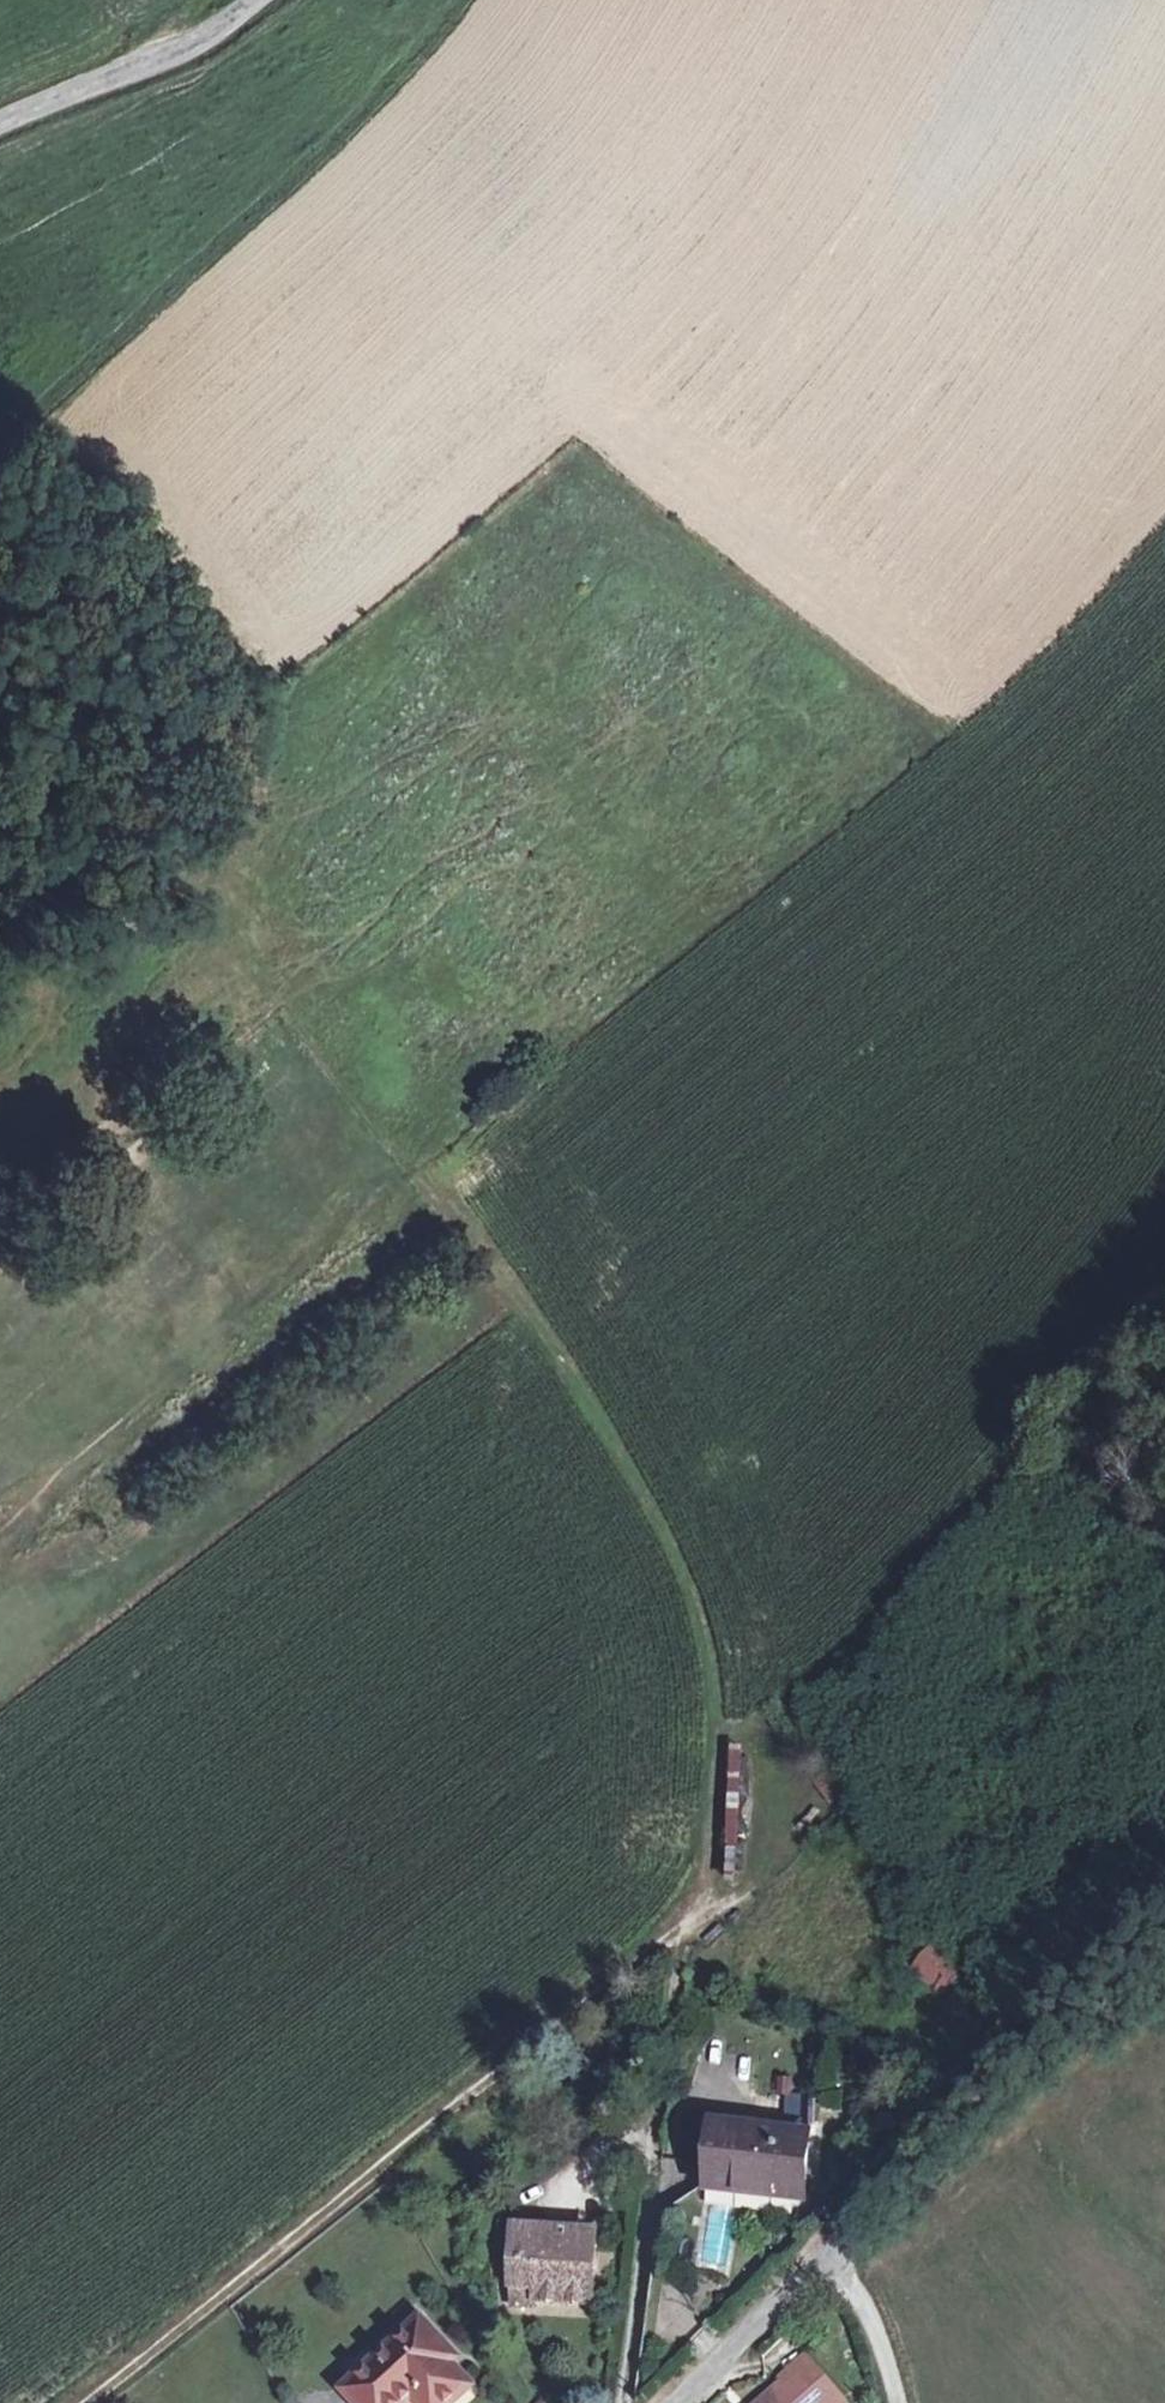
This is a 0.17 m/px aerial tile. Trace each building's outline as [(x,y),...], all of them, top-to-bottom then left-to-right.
[(727,1736),(724,1885),(739,1885),(740,1736),(727,1736)] [(916,1969),(942,1992),(960,1971),(934,1948),(916,1969)] [(783,2079),(783,2111),(808,2112),(808,2079),(783,2079)] [(715,2125),(710,2191),(805,2198),(810,2131),(715,2125)] [(591,2269),(596,2269),(597,2234),(577,2232),(516,2228),(514,2288),(538,2290),(538,2302),(590,2304),(591,2269)] [(455,2358),(422,2322),(347,2391),(358,2402),(407,2402),(414,2397),(419,2402),(451,2402),(470,2385),(450,2363),(455,2358)] [(821,2400),(835,2388),(806,2355),(791,2369),(798,2376),(784,2388),(780,2383),(759,2402),(823,2402),(821,2400)] [(784,2381),(780,2383),(784,2388),(798,2376),(791,2369),(781,2377),(784,2381)] [(835,2388),(821,2400),(823,2402),(844,2402),(847,2401),(835,2388)]
